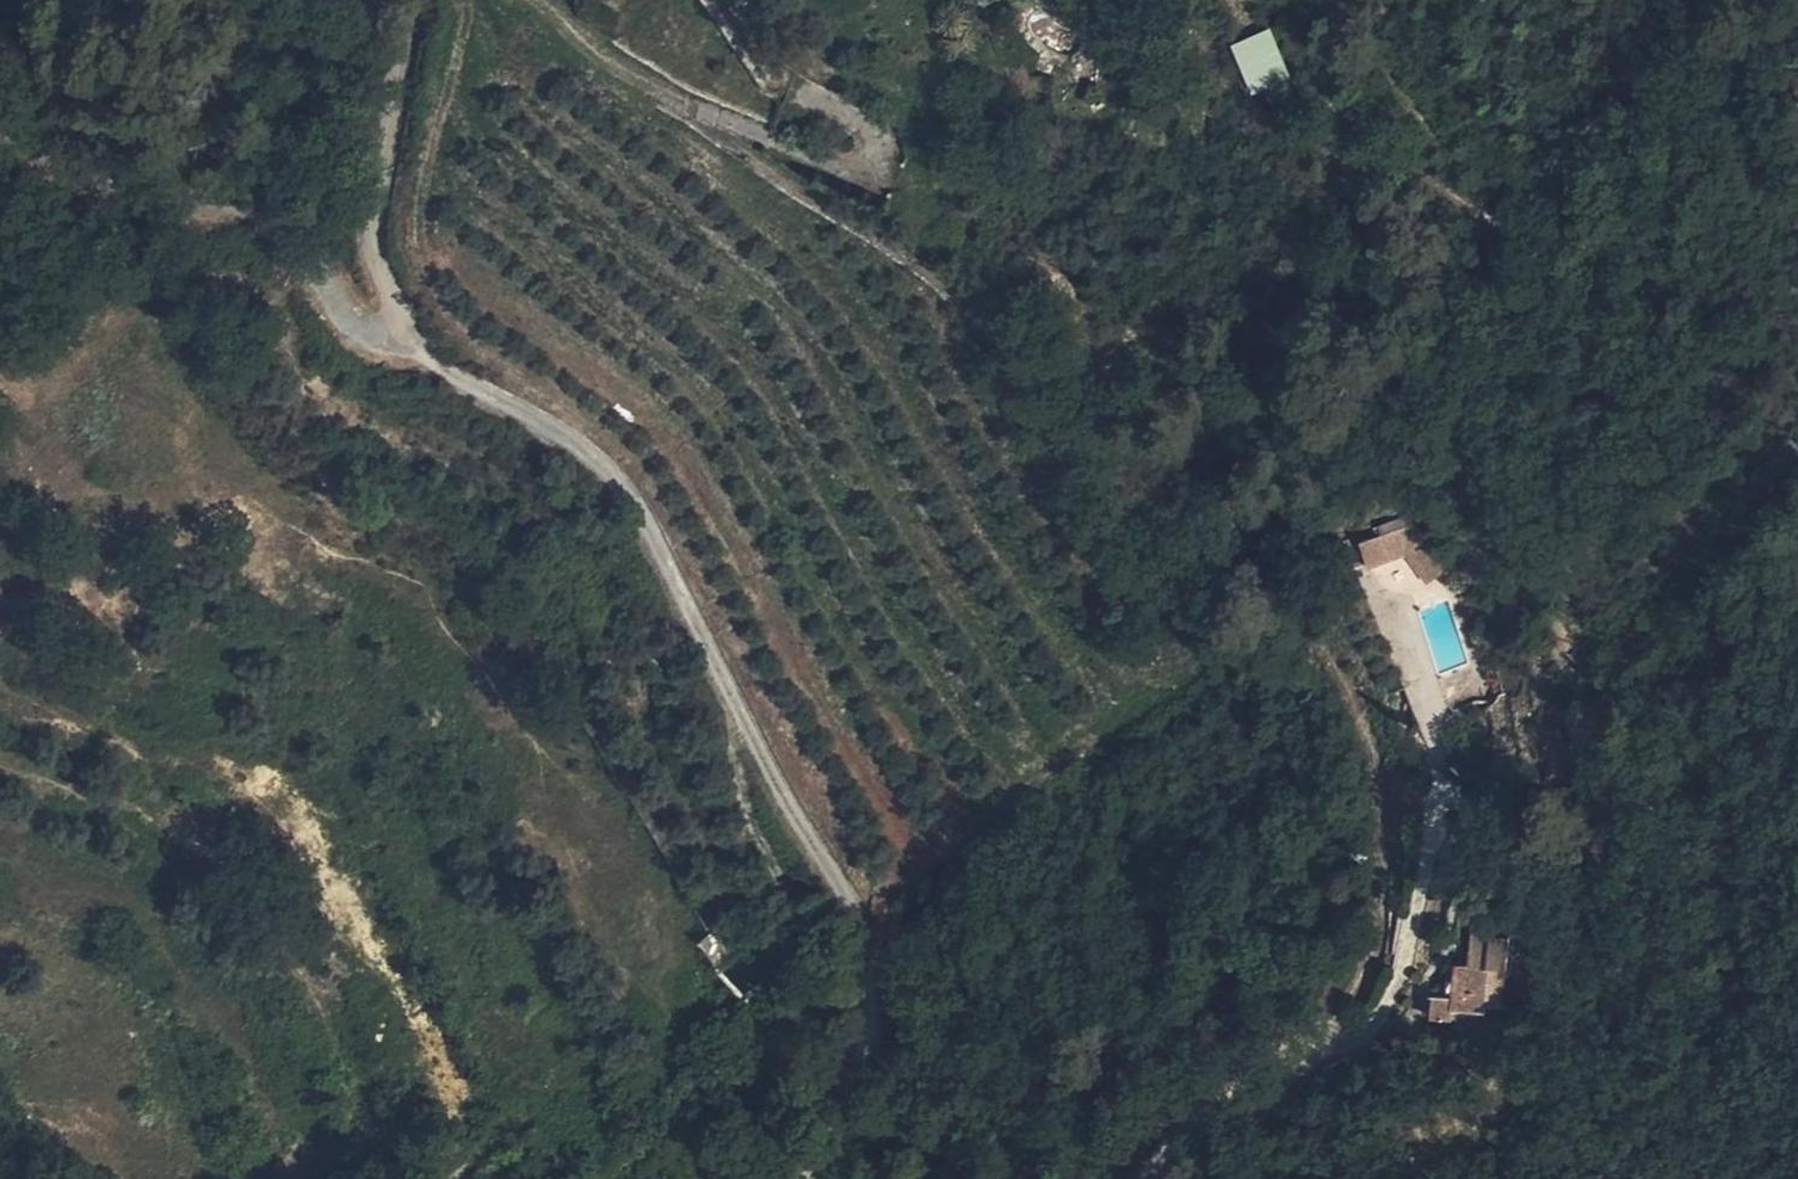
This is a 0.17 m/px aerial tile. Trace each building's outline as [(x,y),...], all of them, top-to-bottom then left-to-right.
[(1246,94),(1288,83),(1274,30),(1232,41),(1246,94)] [(1393,577),(1429,565),(1456,556),(1437,532),(1383,550),(1393,577)] [(1450,591),(1471,576),(1456,556),(1429,565),(1450,591)] [(718,925),(697,942),(722,971),(742,954),(718,925)] [(1517,1022),(1518,1008),(1530,1009),(1537,942),(1523,941),(1525,931),(1501,929),(1496,970),(1492,970),(1488,1003),(1463,1001),(1460,1025),(1483,1027),(1484,1019),(1517,1022)] [(822,941),(806,950),(814,962),(829,954),(822,941)]
